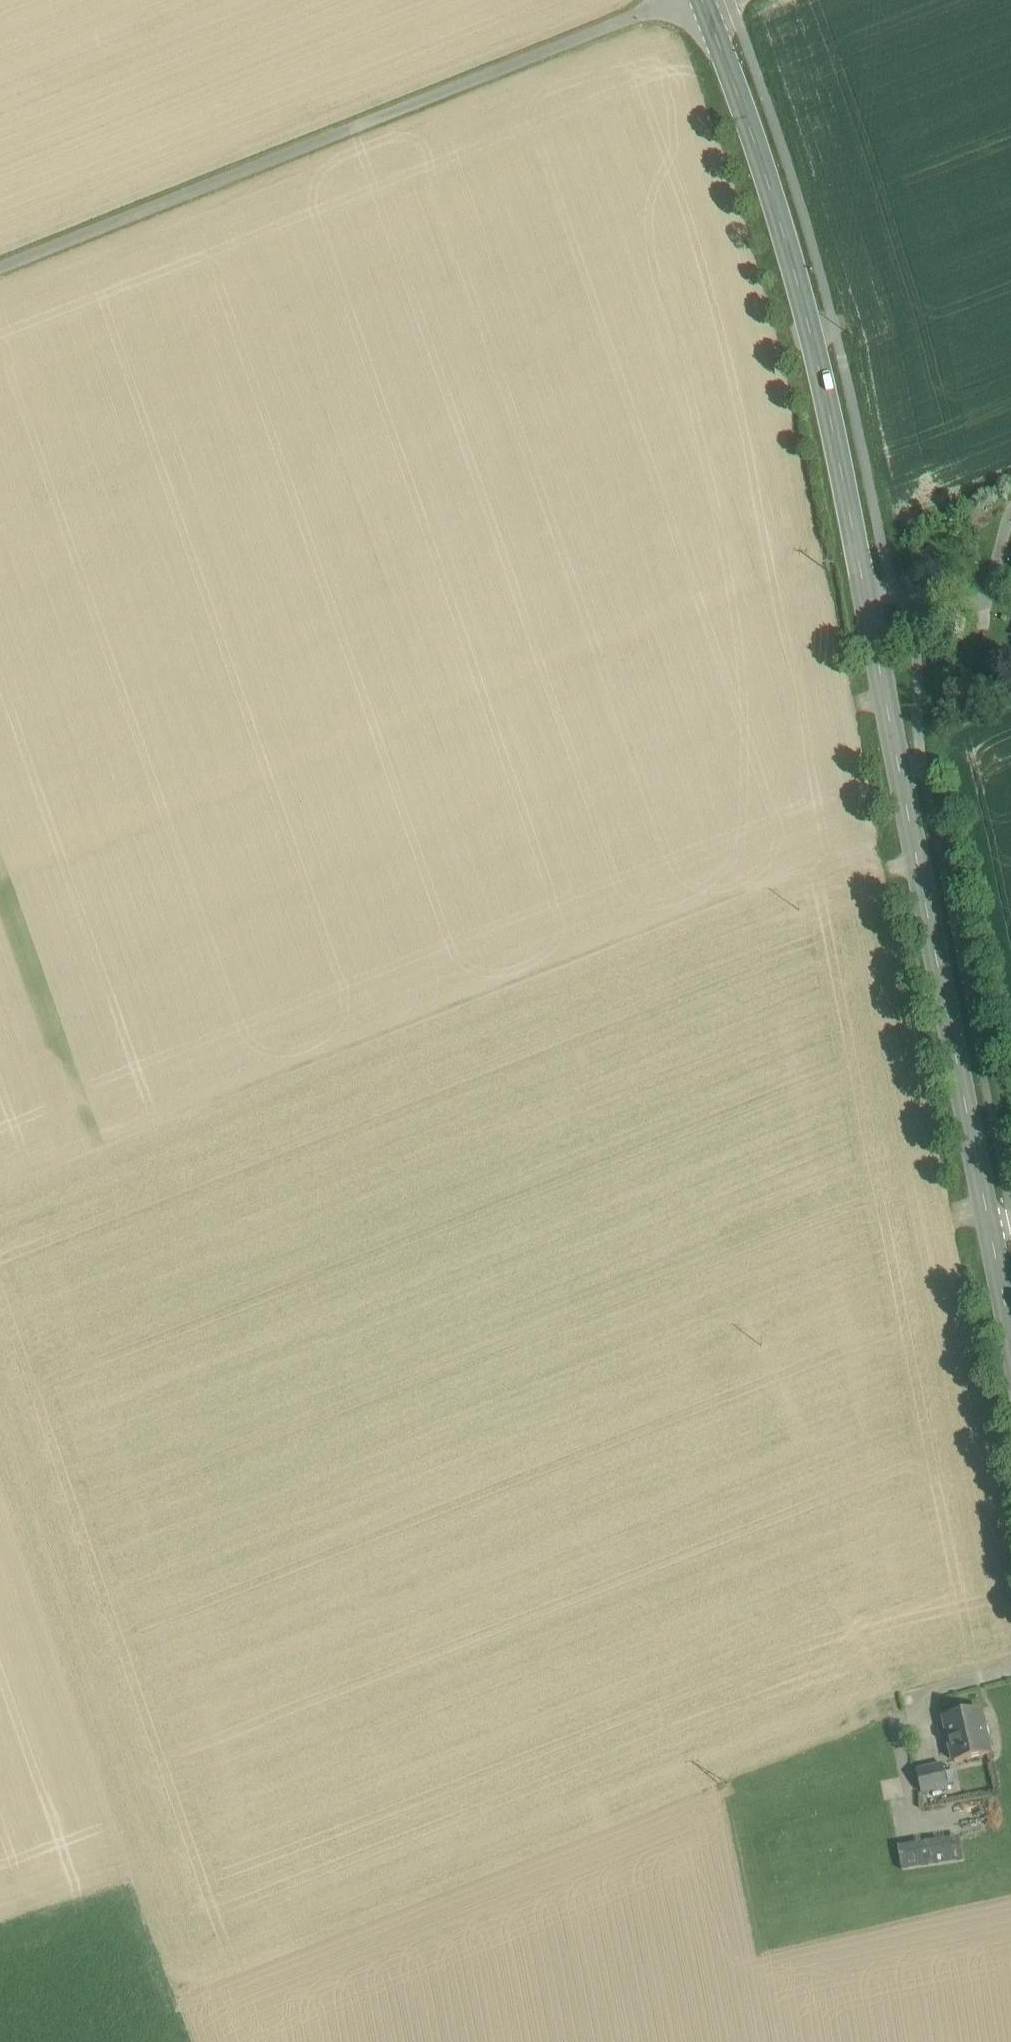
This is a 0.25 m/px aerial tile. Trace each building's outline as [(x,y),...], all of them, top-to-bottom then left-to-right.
[(980,1709),(945,1717),(955,1763),(991,1755),(980,1709)] [(944,1765),(917,1771),(922,1793),(949,1787),(944,1765)] [(963,1860),(959,1834),(904,1843),(908,1868),(963,1860)]
